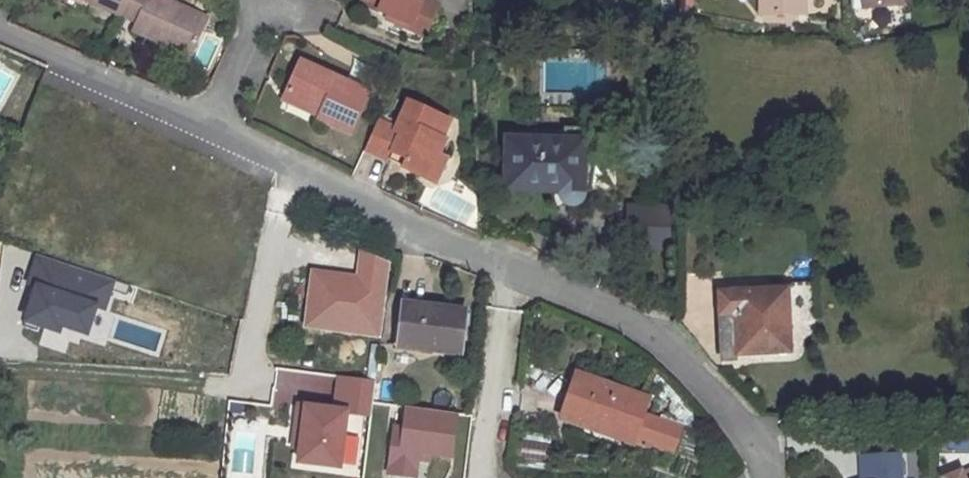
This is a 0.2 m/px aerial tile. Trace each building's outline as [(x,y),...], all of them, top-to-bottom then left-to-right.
[(120,17),(127,0),(83,0),(120,17)] [(164,0),(127,0),(120,17),(135,24),(132,32),(189,58),(204,24),(180,13),(183,8),(164,0)] [(425,0),(362,0),(361,3),(388,15),(410,24),(408,30),(424,37),(438,5),(425,0)] [(759,15),(804,15),(803,0),(759,0),(759,15)] [(868,9),(902,6),(902,0),(867,0),(868,9)] [(183,8),(180,13),(204,24),(206,19),(183,8)] [(388,15),(386,20),(408,30),(410,24),(388,15)] [(319,118),(318,121),(349,135),(368,92),(299,61),(285,93),(323,110),(319,118)] [(285,93),(282,100),(319,118),(323,110),(285,93)] [(404,162),(401,168),(426,180),(437,157),(444,140),(441,138),(448,122),(408,104),(396,131),(376,121),(363,149),(389,161),(391,155),(404,162)] [(506,140),(505,186),(560,188),(561,196),(562,200),(567,204),(572,205),(577,204),(582,199),(583,194),(582,142),(506,140)] [(437,157),(426,180),(436,184),(446,161),(437,157)] [(790,353),(789,331),(817,330),(815,288),(786,290),(786,289),(719,293),(722,356),(790,353)] [(403,304),(399,344),(431,349),(431,352),(459,355),(463,311),(403,304)] [(592,440),(588,446),(621,467),(649,420),(585,380),(560,419),(592,440)] [(900,456),(863,458),(864,477),(901,477),(900,456)]
